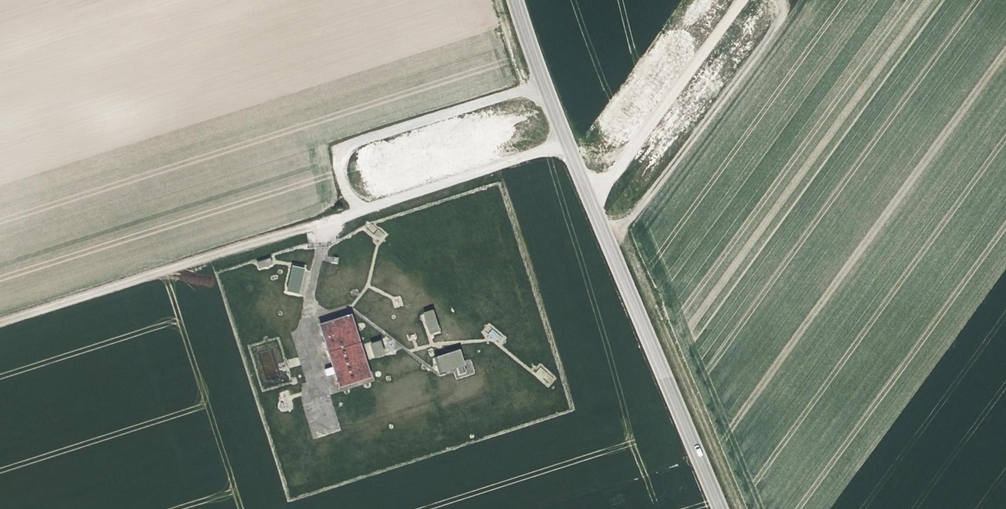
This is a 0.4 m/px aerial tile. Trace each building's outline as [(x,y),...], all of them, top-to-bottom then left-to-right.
[(261,268),(272,264),(269,258),(258,262),(261,268)] [(291,268),(287,292),(298,294),(302,270),(291,268)] [(434,310),(423,312),(428,334),(439,331),(434,310)] [(320,327),(339,387),(369,378),(350,317),(320,327)] [(474,373),(471,361),(463,362),(461,350),(435,355),(439,372),(456,369),(457,376),(474,373)] [(287,360),(289,368),(300,365),(298,356),(287,360)] [(540,367),(534,377),(550,386),(556,377),(540,367)]
